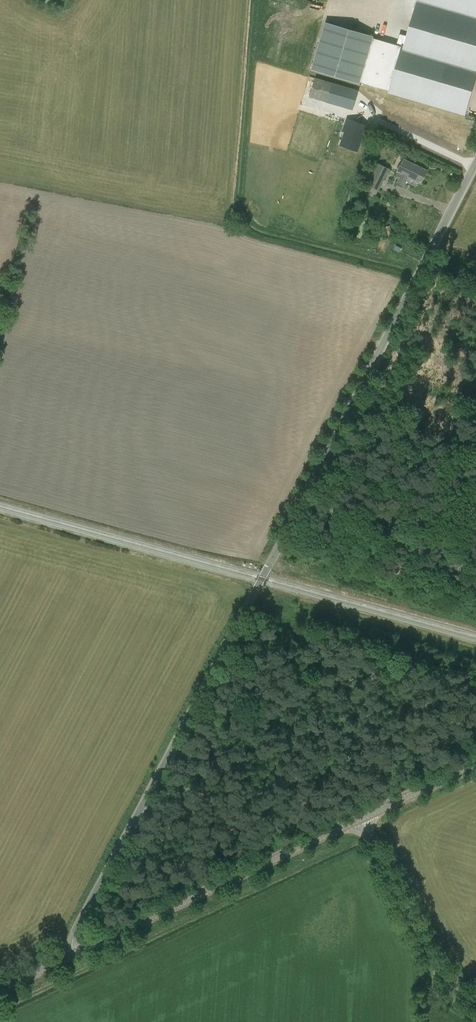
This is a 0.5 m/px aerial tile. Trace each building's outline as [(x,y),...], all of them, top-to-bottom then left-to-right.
[(388,93),(465,116),(465,115),(475,78),(475,0),(416,0),(414,6),(416,7),(407,36),(400,34),(396,45),(402,47),(389,91),(388,93)] [(360,83),(389,91),(402,47),(373,38),(374,36),(326,22),(312,71),(360,85),(360,83)] [(335,84),(315,78),(309,97),(329,103),(335,84)] [(348,127),(346,132),(344,139),(359,144),(366,125),(348,119),(345,126),(348,127)] [(404,186),(408,177),(421,184),(427,171),(404,160),(396,176),(400,178),(398,183),(404,186)] [(379,192),(390,169),(378,163),(368,185),(379,192)]
